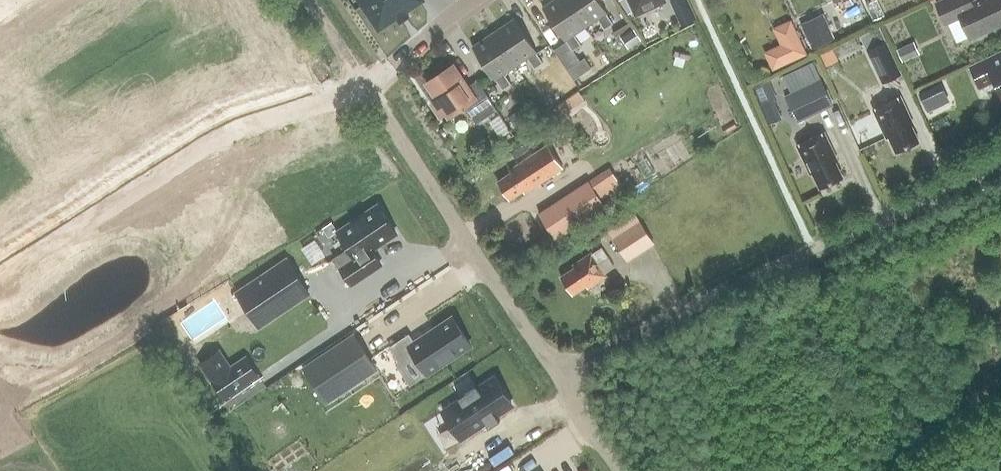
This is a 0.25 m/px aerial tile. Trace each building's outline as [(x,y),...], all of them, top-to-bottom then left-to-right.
[(379,25),(417,0),(362,0),(379,25)] [(568,0),(551,0),(545,4),(573,51),(582,45),(575,35),(586,27),(568,0)] [(586,27),(597,19),(604,29),(613,23),(606,13),(607,13),(598,0),(568,0),(586,27)] [(637,12),(658,2),(658,0),(631,0),(637,12)] [(677,16),(689,10),(685,0),(670,0),(677,16)] [(971,2),(970,0),(941,0),(936,2),(946,24),(960,17),(970,38),(1000,24),(1000,0),(975,0),(971,2)] [(537,52),(514,18),(493,32),(516,66),(527,58),(534,68),(543,62),(536,52),(537,52)] [(274,72),(266,59),(280,50),(262,22),(239,36),(243,43),(225,54),(248,89),(274,72)] [(806,55),(791,22),(774,30),(781,45),(765,53),(773,71),(806,55)] [(805,34),(812,50),(835,39),(827,24),(805,34)] [(516,66),(493,32),(472,46),(495,80),(496,80),(502,90),(511,84),(504,74),(516,66)] [(639,42),(633,32),(622,40),(628,50),(639,42)] [(572,51),(566,40),(565,41),(553,49),(573,79),(586,71),(590,67),(584,58),(580,61),(572,51)] [(901,74),(885,40),(866,49),(882,83),(901,74)] [(914,56),(909,45),(897,50),(902,62),(914,56)] [(826,66),(838,60),(833,49),(821,54),(826,66)] [(981,61),(970,66),(980,88),(994,81),(1000,96),(1000,51),(981,61)] [(467,85),(453,64),(426,82),(437,98),(432,102),(441,116),(446,113),(449,117),(465,106),(476,123),(497,110),(476,79),(467,85)] [(834,105),(821,79),(784,96),(797,123),(834,105)] [(777,100),(769,80),(754,87),(762,106),(777,100)] [(940,83),(918,93),(925,109),(947,98),(940,83)] [(913,124),(900,96),(873,109),(886,137),(888,136),(896,151),(918,141),(911,125),(913,124)] [(527,119),(520,108),(508,116),(515,127),(527,119)] [(39,171),(57,198),(97,172),(90,161),(101,153),(86,129),(68,141),(73,150),(39,171)] [(837,160),(824,132),(797,145),(810,173),(812,172),(819,187),(842,177),(835,161),(837,160)] [(512,173),(498,182),(509,199),(522,190),(524,193),(563,168),(548,144),(509,169),(512,173)] [(610,169),(590,182),(602,200),(622,187),(610,169)] [(590,182),(556,203),(572,227),(605,205),(602,200),(590,182)] [(396,232),(378,206),(338,232),(349,249),(334,259),(351,284),(381,264),(371,249),(396,232)] [(655,245),(632,209),(604,227),(627,262),(655,245)] [(601,246),(591,253),(572,265),(575,268),(561,277),(572,294),(586,285),(588,288),(607,276),(605,273),(614,267),(601,246)] [(308,293),(286,260),(236,293),(259,326),(308,293)] [(452,318),(409,346),(427,373),(470,344),(452,318)] [(353,334),(302,368),(325,402),(376,369),(353,334)] [(243,353),(207,377),(221,399),(258,375),(243,353)] [(459,400),(442,410),(443,412),(445,411),(449,418),(448,419),(450,421),(451,420),(456,427),(454,428),(456,430),(457,430),(462,437),(460,437),(461,439),(486,423),(489,428),(490,427),(488,425),(497,419),(499,421),(500,420),(497,416),(512,405),(511,404),(510,405),(503,394),(504,394),(501,389),(500,390),(493,379),(494,379),(493,377),(478,387),(477,385),(475,386),(477,388),(460,399),(459,397),(458,398),(459,400)]
